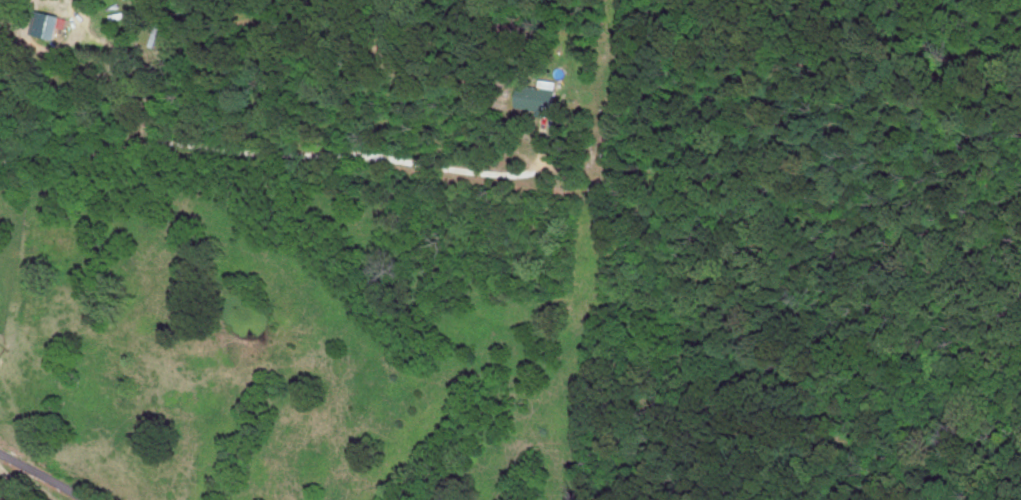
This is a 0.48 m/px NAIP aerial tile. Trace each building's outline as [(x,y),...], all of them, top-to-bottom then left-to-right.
[(66,13),(41,8),(36,31),(61,36),(66,13)] [(540,85),(521,83),(518,108),(556,112),(560,80),(541,77),(540,85)]
